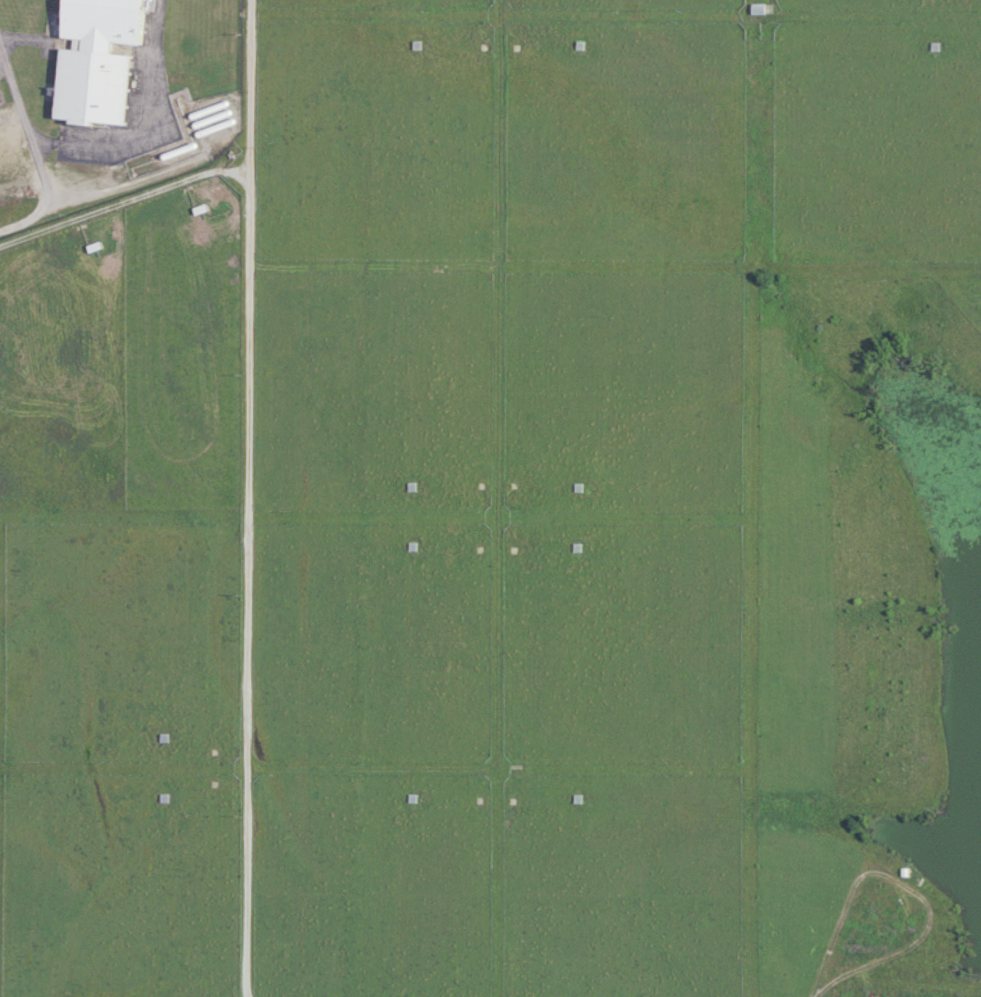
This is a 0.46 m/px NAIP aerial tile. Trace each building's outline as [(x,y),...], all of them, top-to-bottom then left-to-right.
[(69,41),(150,46),(153,0),(71,0),(69,41)] [(768,5),(753,6),(754,16),(769,15),(768,5)]
